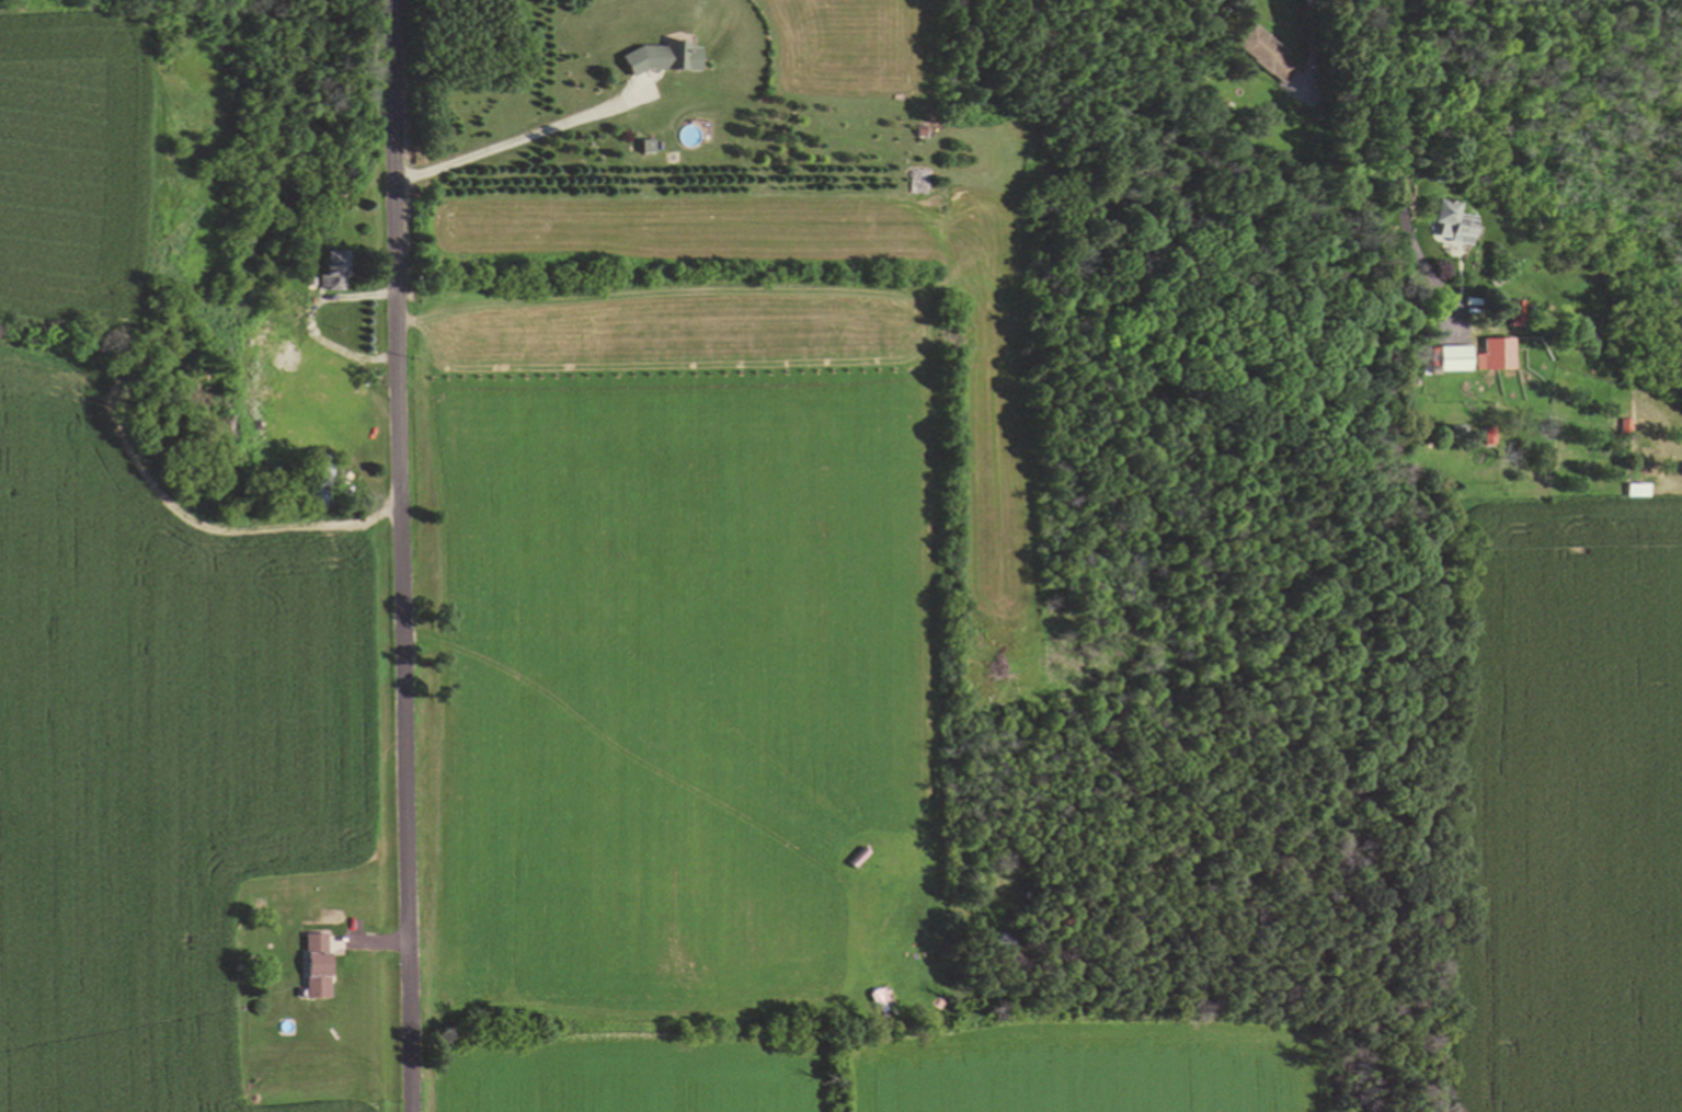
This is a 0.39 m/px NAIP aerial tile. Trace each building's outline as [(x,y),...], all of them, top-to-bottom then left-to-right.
[(1281,55),(1284,50),(1245,21),(1229,43),(1282,83),(1295,66),(1281,55)] [(659,47),(622,45),(621,68),(695,71),(696,41),(660,39),(659,47)] [(935,206),(937,188),(928,187),(925,205),(935,206)] [(1472,244),(1475,216),(1455,214),(1456,202),(1432,199),(1430,223),(1438,223),(1438,233),(1457,235),(1456,242),(1472,244)] [(345,250),(317,250),(317,291),(345,291),(345,250)] [(1484,338),(1484,370),(1513,370),(1513,338),(1484,338)] [(1471,346),(1437,346),(1437,371),(1471,371),(1471,346)] [(325,506),(334,458),(311,454),(302,502),(325,506)] [(1626,497),(1647,497),(1647,484),(1626,484),(1626,497)] [(971,651),(980,651),(980,632),(971,632),(971,651)] [(329,1000),(329,934),(305,934),(305,1000),(329,1000)]
